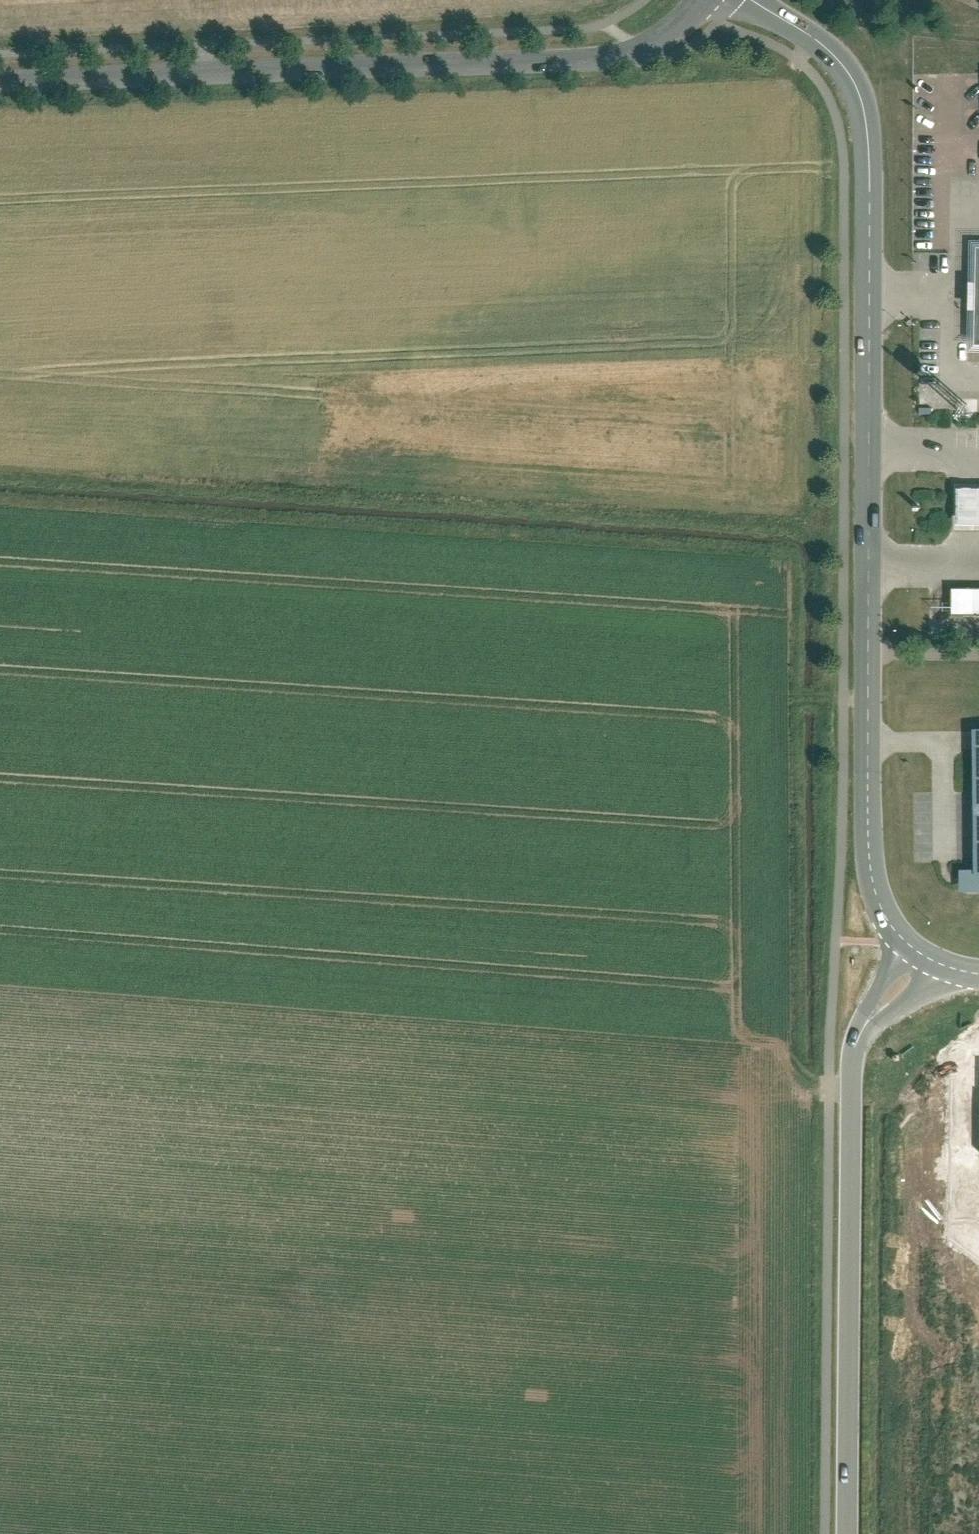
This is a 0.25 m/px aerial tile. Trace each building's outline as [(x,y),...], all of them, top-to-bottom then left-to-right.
[(963,487),(963,529),(978,529),(978,487),(963,487)] [(967,589),(967,618),(978,618),(978,589),(967,589)]
